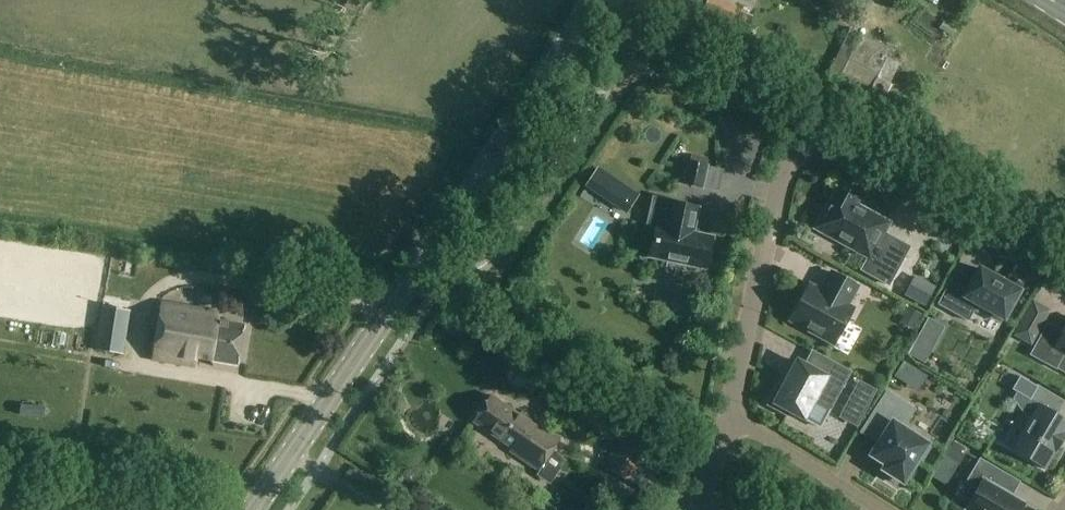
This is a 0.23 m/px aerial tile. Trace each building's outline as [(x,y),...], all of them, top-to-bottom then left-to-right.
[(747,13),(719,0),(707,0),(703,11),(741,28),(747,13)] [(839,82),(867,96),(871,88),(885,95),(899,65),(886,59),(891,49),(884,45),(862,35),(839,82)] [(813,105),(823,110),(831,93),(820,88),(813,105)] [(689,158),(684,182),(702,185),(707,161),(689,158)] [(600,169),(589,185),(598,191),(609,175),(600,169)] [(889,285),(910,247),(883,232),(888,223),(855,204),(857,201),(837,190),(816,228),(868,257),(861,270),(889,285)] [(655,199),(648,226),(656,228),(649,257),(668,261),(666,267),(684,271),(685,265),(705,269),(712,237),(693,233),(698,208),(671,202),(655,199)] [(1020,291),(979,268),(972,282),(956,273),(940,304),(968,319),(976,304),(989,311),(987,315),(999,322),(1001,318),(1004,319),(1020,291)] [(848,305),(858,287),(831,272),(821,290),(810,284),(790,321),(834,345),(854,308),(848,305)] [(915,274),(905,293),(924,304),(934,285),(915,274)] [(236,368),(243,325),(219,321),(220,313),(163,303),(153,360),(196,367),(197,361),(236,368)] [(122,356),(130,310),(102,306),(94,351),(122,356)] [(907,306),(899,321),(912,328),(920,314),(907,306)] [(61,318),(60,353),(81,354),(81,319),(61,318)] [(1031,355),(1056,368),(1056,367),(1064,372),(1064,327),(1062,332),(1048,324),(1031,355)] [(778,385),(768,405),(787,416),(790,411),(820,428),(850,372),(819,355),(812,369),(797,361),(783,388),(778,385)] [(1019,377),(1012,390),(1029,400),(1036,387),(1019,377)] [(858,378),(838,415),(856,424),(876,388),(858,378)] [(1064,437),(1064,419),(1056,414),(1064,402),(1037,386),(1036,387),(1029,400),(1039,405),(1012,451),(1043,469),(1054,451),(1056,452),(1064,437)] [(922,460),(930,448),(927,446),(927,444),(902,428),(914,409),(887,392),(866,425),(883,436),(871,456),(886,465),(883,470),(887,472),(884,476),(897,484),(899,480),(903,483),(919,458),(922,460)] [(518,415),(490,395),(472,421),(511,448),(509,450),(538,470),(560,439),(520,412),(518,415)] [(631,483),(660,441),(633,422),(604,465),(631,483)] [(950,444),(943,457),(957,466),(965,452),(961,450),(962,446),(953,441),(952,444),(950,444)] [(1024,503),(995,486),(1003,473),(980,460),(967,482),(978,489),(966,509),(967,509),(1020,509),(1024,503)] [(599,485),(598,463),(570,465),(571,487),(599,485)]
